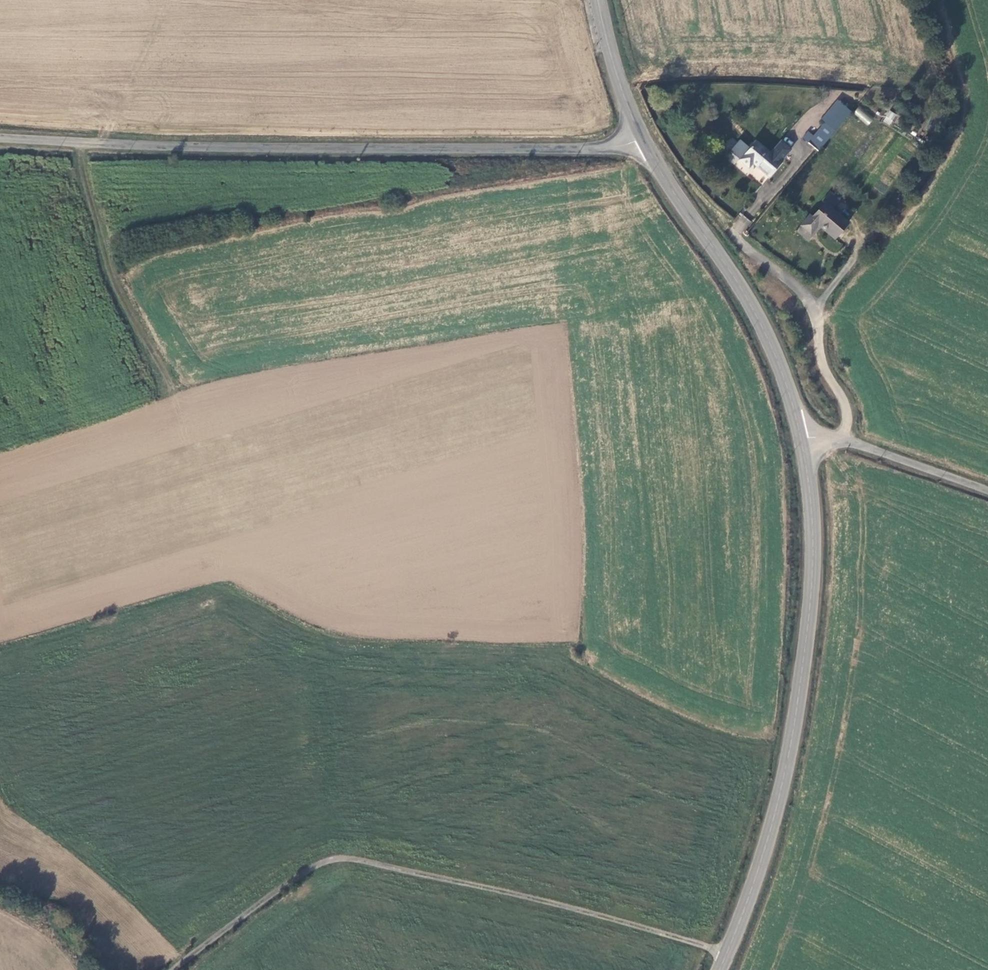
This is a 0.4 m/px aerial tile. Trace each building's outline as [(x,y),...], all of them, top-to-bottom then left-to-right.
[(845,110),(831,99),(814,119),(829,130),(845,110)] [(853,112),(867,125),(873,120),(859,107),(853,112)] [(891,125),(896,113),(888,110),(883,122),(891,125)] [(802,142),(812,150),(829,130),(818,122),(809,134),(802,142)] [(796,137),(802,142),(809,134),(802,129),(796,137)] [(774,161),(785,150),(775,141),(765,153),(750,141),(733,161),(742,168),(746,163),(763,177),(776,163),(774,161)] [(823,203),(832,210),(840,200),(829,191),(821,201),(823,203)] [(832,210),(823,203),(810,218),(807,215),(799,224),(811,234),(818,226),(834,239),(849,223),(832,210)] [(742,234),(751,221),(741,214),(731,227),(742,234)]
